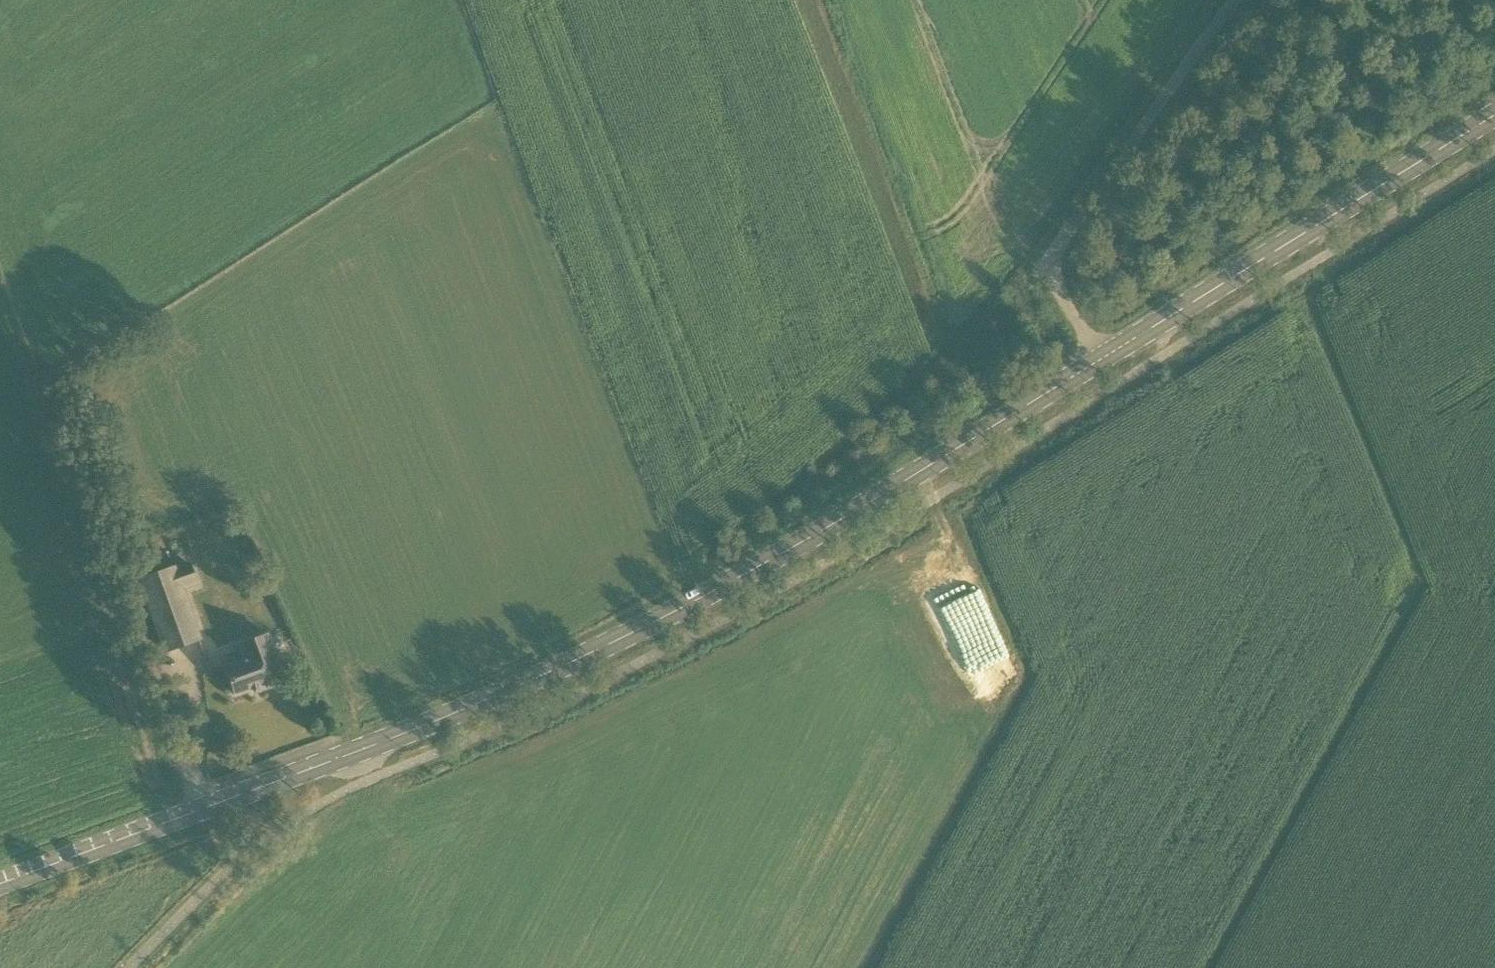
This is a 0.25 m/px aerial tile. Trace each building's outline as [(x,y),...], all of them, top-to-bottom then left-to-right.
[(174,569),(141,580),(167,649),(199,638),(180,587),(195,581),(189,565),(174,571),(174,569)] [(286,683),(268,632),(237,643),(242,658),(221,665),(233,699),(249,693),(250,696),(286,683)]
